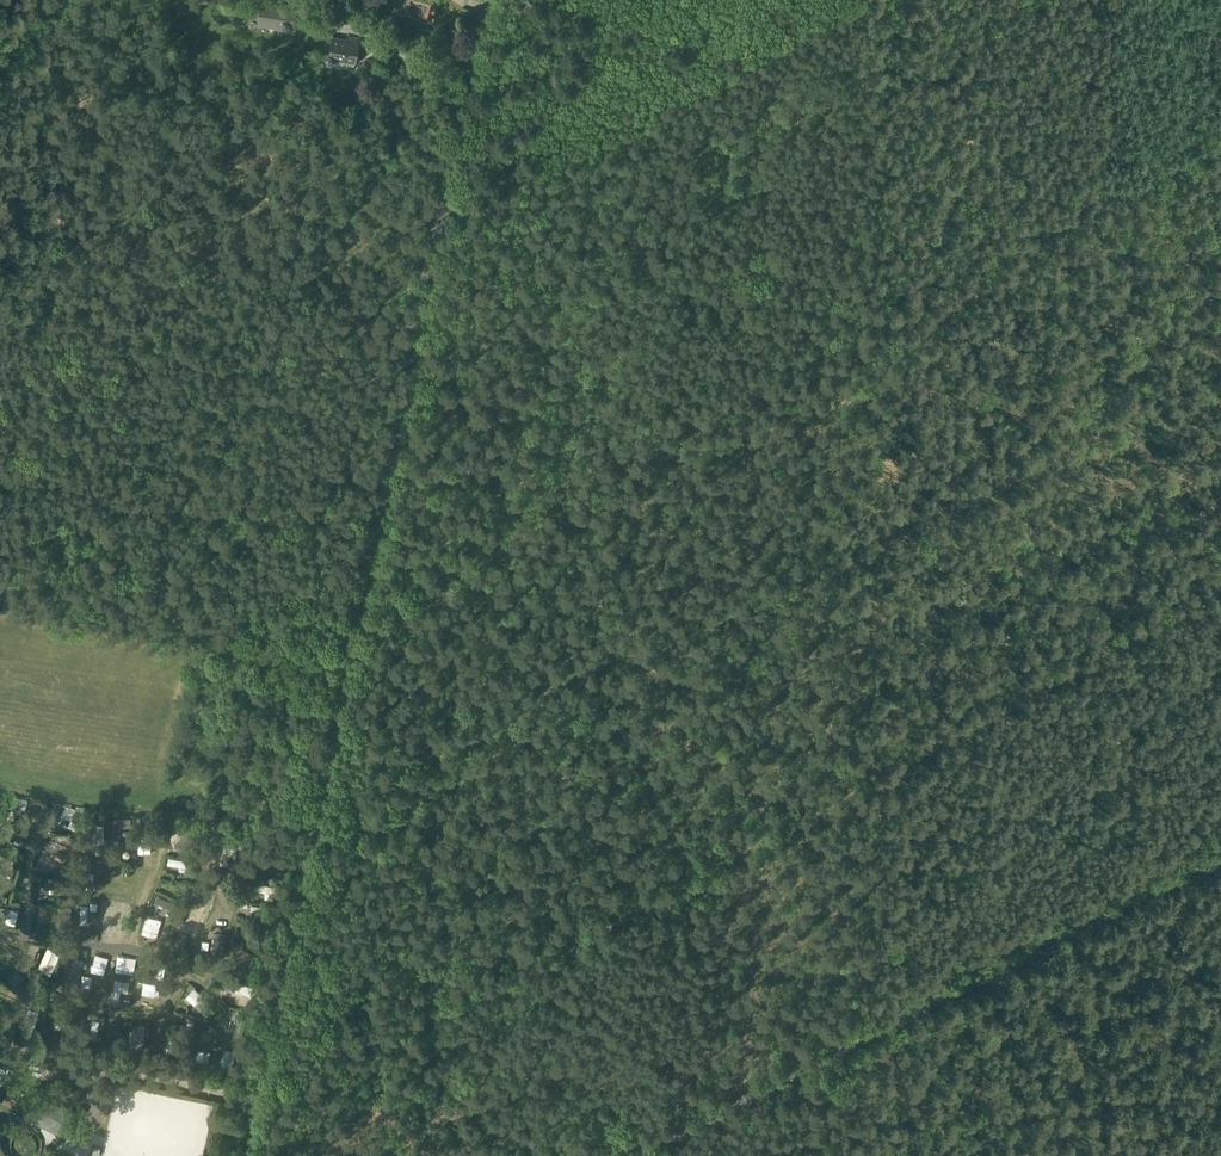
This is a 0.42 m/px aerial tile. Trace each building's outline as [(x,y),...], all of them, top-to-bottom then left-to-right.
[(410,4),(408,15),(420,18),(421,15),(435,18),(439,0),(414,0),(412,5),(410,4)] [(263,22),(282,25),(284,9),(265,6),(263,22)] [(358,45),(346,43),(346,39),(332,37),(329,55),(343,57),(343,60),(355,62),(358,45)] [(7,796),(7,803),(18,804),(26,805),(27,799),(7,796)] [(64,807),(60,814),(72,821),(79,825),(83,819),(64,807)] [(130,827),(131,818),(113,818),(112,841),(120,841),(120,826),(130,827)] [(95,824),(88,824),(89,845),(96,845),(96,843),(96,826),(95,824)] [(145,836),(132,835),(131,856),(144,856),(145,836)] [(199,843),(195,860),(204,862),(207,844),(199,843)] [(223,846),(220,864),(227,866),(229,855),(230,848),(223,846)] [(269,847),(252,858),(255,864),(261,861),(271,854),(273,853),(269,847)] [(49,854),(48,861),(63,864),(74,867),(75,860),(49,854)] [(169,857),(167,864),(190,869),(191,862),(169,857)] [(256,883),(255,890),(266,892),(274,893),(275,887),(256,883)] [(158,895),(154,901),(175,913),(178,907),(158,895)] [(101,905),(100,927),(107,927),(108,906),(101,905)] [(251,905),(250,911),(270,915),(271,909),(251,905)] [(6,916),(16,919),(18,910),(0,907),(0,915),(6,916)] [(245,922),(244,929),(267,934),(269,927),(245,922)] [(215,932),(212,960),(221,961),(224,934),(215,932)] [(44,969),(43,972),(50,975),(60,951),(54,948),(53,950),(44,969)] [(69,979),(68,982),(76,985),(83,959),(75,957),(73,966),(69,979)] [(250,966),(248,978),(255,980),(260,959),(252,957),(250,966)] [(93,964),(91,974),(109,977),(111,967),(93,964)] [(136,964),(130,967),(136,978),(142,975),(136,964)] [(226,977),(223,986),(250,995),(253,987),(226,977)] [(115,979),(112,998),(119,999),(120,992),(122,980),(115,979)] [(151,999),(151,988),(136,987),(135,998),(151,999)] [(194,988),(190,993),(198,1001),(208,1009),(212,1003),(194,988)] [(41,1019),(44,1008),(38,1006),(35,1017),(41,1019)] [(234,1030),(234,1034),(241,1035),(245,1015),(238,1013),(236,1025),(234,1030)] [(90,1032),(89,1039),(96,1040),(99,1021),(92,1019),(90,1032)] [(136,1046),(135,1050),(143,1050),(145,1025),(137,1025),(136,1034),(136,1046)] [(28,1065),(5,1058),(3,1064),(26,1072),(28,1065)] [(21,1096),(9,1090),(2,1102),(15,1109),(21,1096)] [(79,1115),(35,1094),(25,1116),(69,1137),(79,1115)] [(101,1148),(94,1146),(92,1155),(99,1155),(101,1148)]
